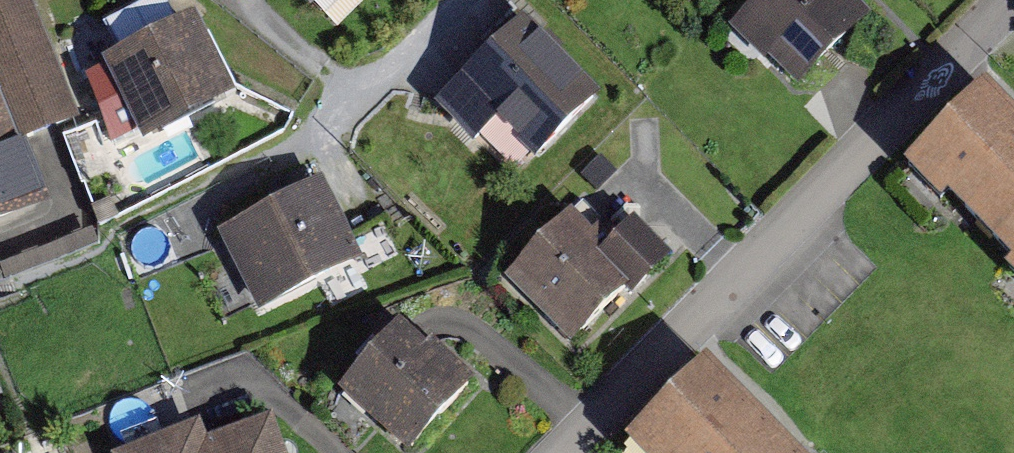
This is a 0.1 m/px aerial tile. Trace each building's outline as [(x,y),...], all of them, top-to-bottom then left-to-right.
[(62,212),(39,151),(100,128),(46,0),(0,0),(0,239),(62,212)] [(810,0),(762,0),(710,53),(781,122),(856,45),(810,0)] [(234,121),(195,37),(100,82),(139,166),(234,121)] [(501,47),(440,109),(518,186),(579,124),(501,47)] [(1005,92),(922,171),(1013,266),(1013,102),(1005,92)] [(304,204),(200,258),(243,341),(347,287),(304,204)] [(577,211),(481,306),(556,381),(651,285),(577,211)] [(382,351),(321,427),(354,452),(423,452),(457,411),(382,351)] [(724,361),(639,447),(645,452),(818,452),(724,361)] [(252,443),(227,452),(255,452),(252,443)]
